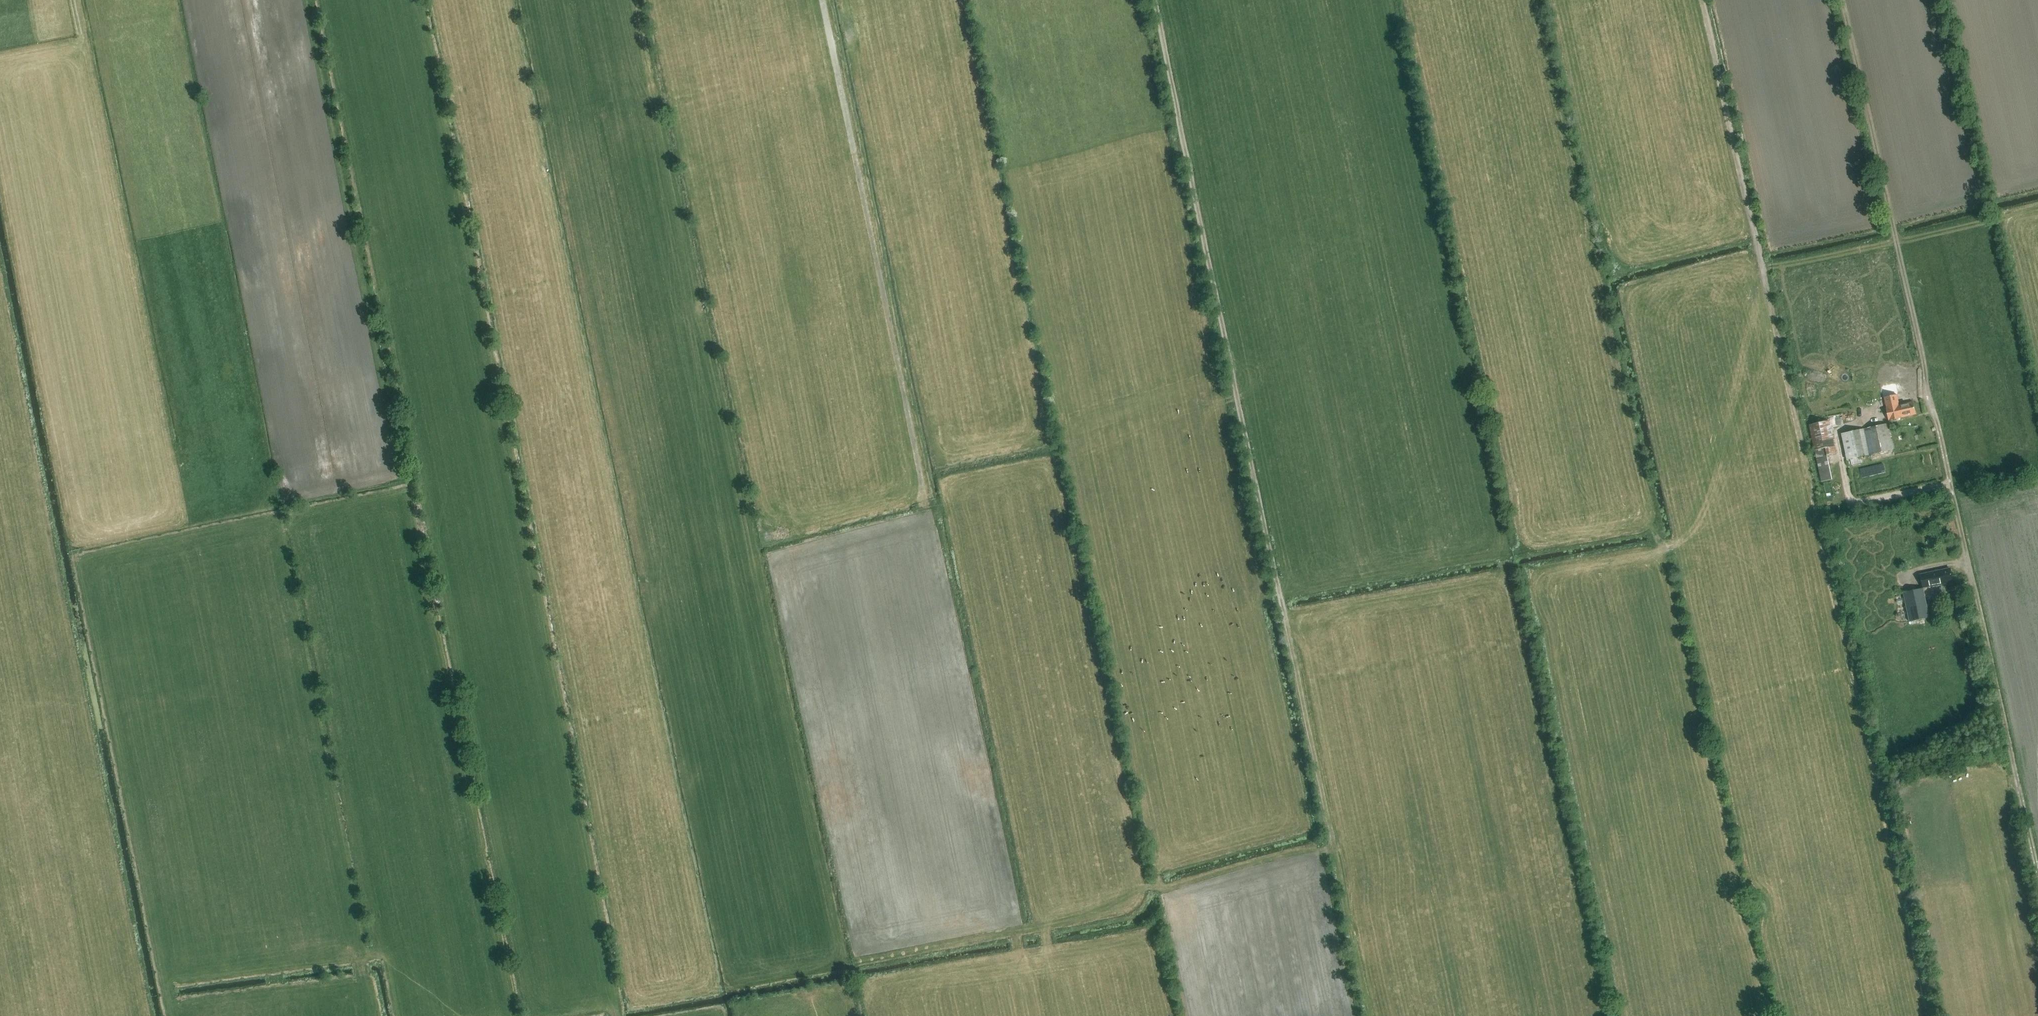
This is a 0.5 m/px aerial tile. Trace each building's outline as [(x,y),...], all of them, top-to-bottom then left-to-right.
[(1889,421),(1916,415),(1913,401),(1886,407),(1887,412),(1883,413),(1885,418),(1888,417),(1889,421)] [(1830,420),(1809,425),(1821,482),(1833,479),(1828,456),(1837,454),(1830,420)] [(1842,434),(1847,460),(1893,450),(1888,424),(1842,434)] [(1921,576),(1922,583),(1923,588),(1929,586),(1929,587),(1942,584),(1941,582),(1952,580),(1950,569),(1926,574),(1927,574),(1921,576)] [(1929,618),(1923,588),(1903,592),(1909,622),(1929,618)]
